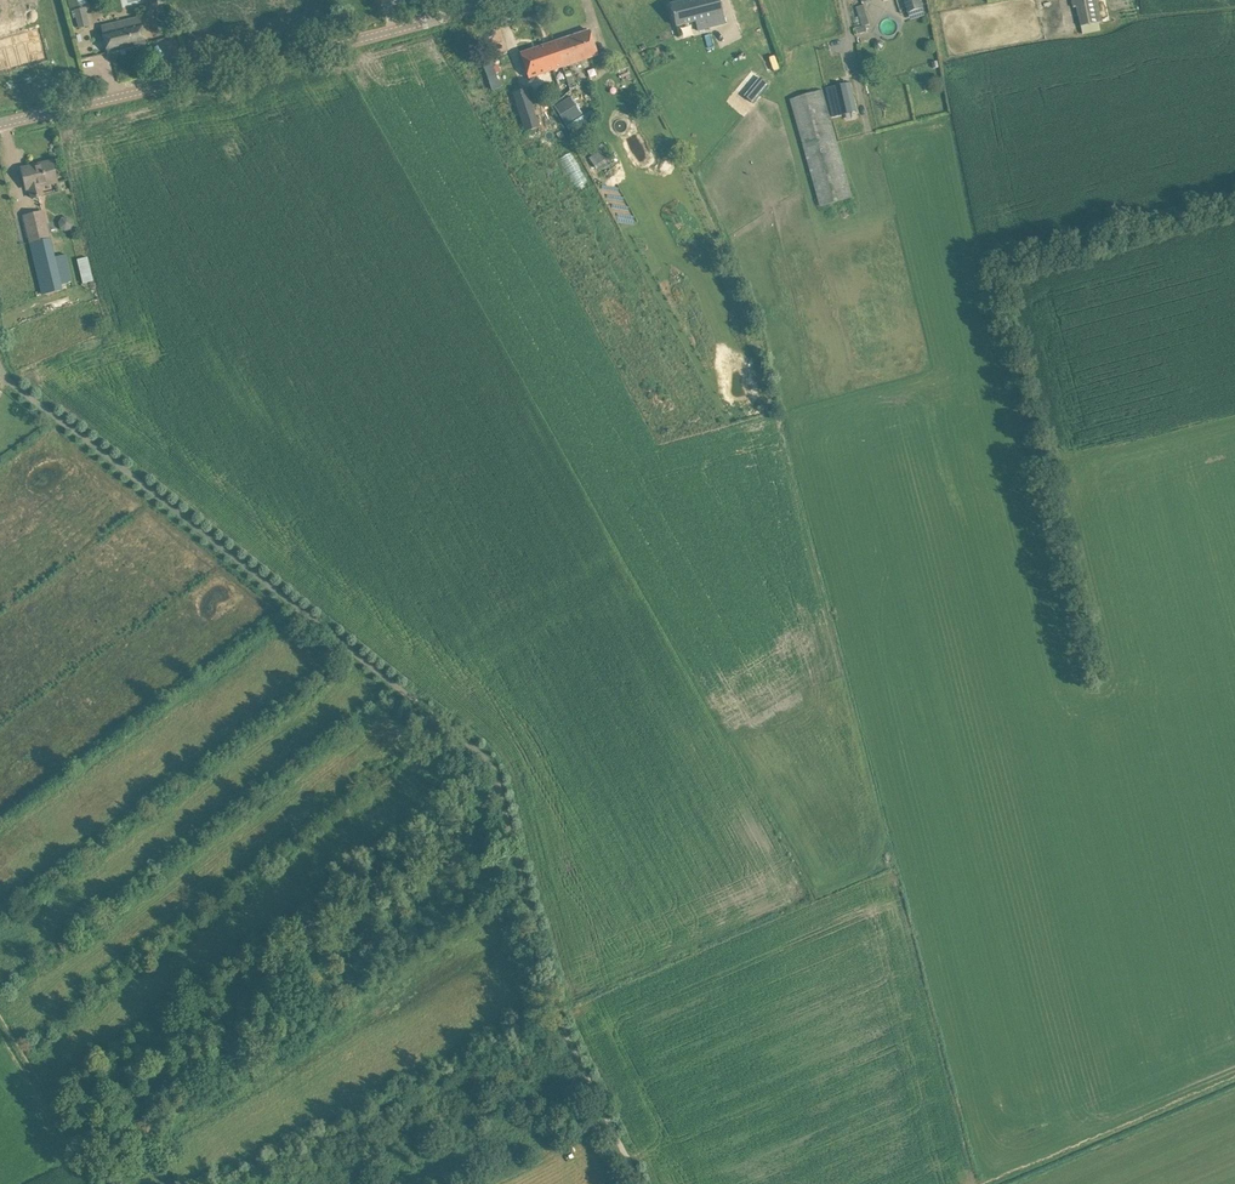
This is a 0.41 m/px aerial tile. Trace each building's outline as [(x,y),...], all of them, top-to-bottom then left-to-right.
[(70,10),(79,8),(77,0),(67,0),(70,10)] [(719,0),(687,0),(670,4),(676,26),(696,21),(698,30),(725,24),(719,0)] [(912,22),(926,18),(920,0),(905,0),(912,22)] [(1102,22),(1098,0),(1072,0),(1074,8),(1077,7),(1081,26),(1102,22)] [(862,27),(870,24),(864,5),(856,7),(862,27)] [(85,7),(75,10),(79,28),(90,25),(85,7)] [(98,28),(104,53),(145,43),(141,24),(124,28),(122,22),(98,28)] [(866,26),(856,29),(857,35),(868,32),(866,26)] [(12,35),(10,36),(18,66),(44,59),(36,29),(26,31),(28,40),(15,44),(12,35)] [(563,67),(598,55),(593,42),(589,30),(554,42),(520,53),(524,65),(529,78),(563,67)] [(1,69),(2,70),(18,66),(10,36),(7,36),(10,45),(0,48),(0,69),(1,69)] [(631,70),(627,60),(616,64),(620,74),(631,70)] [(760,77),(748,92),(756,98),(768,84),(760,77)] [(833,116),(858,111),(851,83),(827,89),(833,116)] [(532,87),(512,93),(518,113),(533,108),(538,106),(532,87)] [(853,198),(822,90),(790,100),(821,207),(853,198)] [(570,96),(554,106),(565,125),(581,114),(579,110),(570,96)] [(584,161),(591,172),(612,159),(605,148),(584,161)] [(22,168),(27,189),(30,188),(32,198),(44,195),(42,186),(57,182),(54,173),(52,161),(51,162),(51,164),(34,168),(34,166),(22,168)] [(24,216),(43,294),(63,289),(62,289),(73,286),(66,254),(55,257),(50,238),(43,212),(24,216)] [(83,283),(93,281),(88,257),(77,259),(83,283)]
